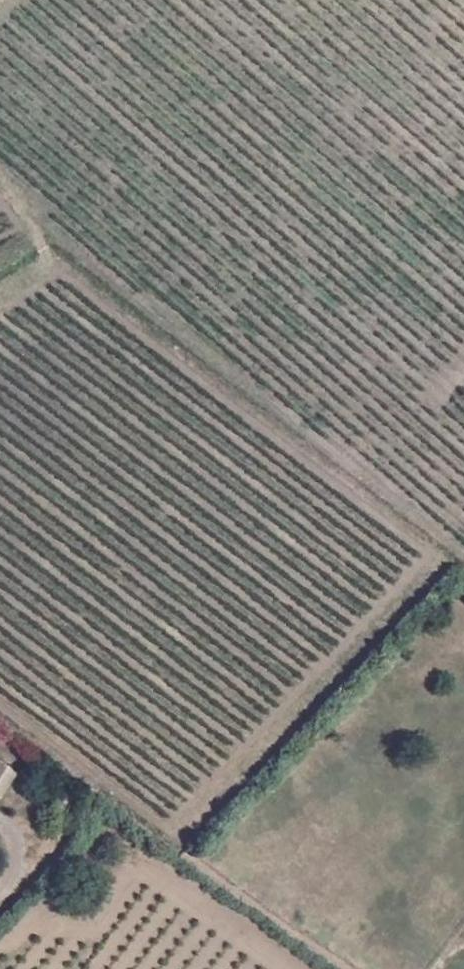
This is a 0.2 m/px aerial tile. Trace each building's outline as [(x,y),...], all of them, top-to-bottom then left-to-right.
[(5,798),(16,770),(0,764),(0,796),(5,798)]
